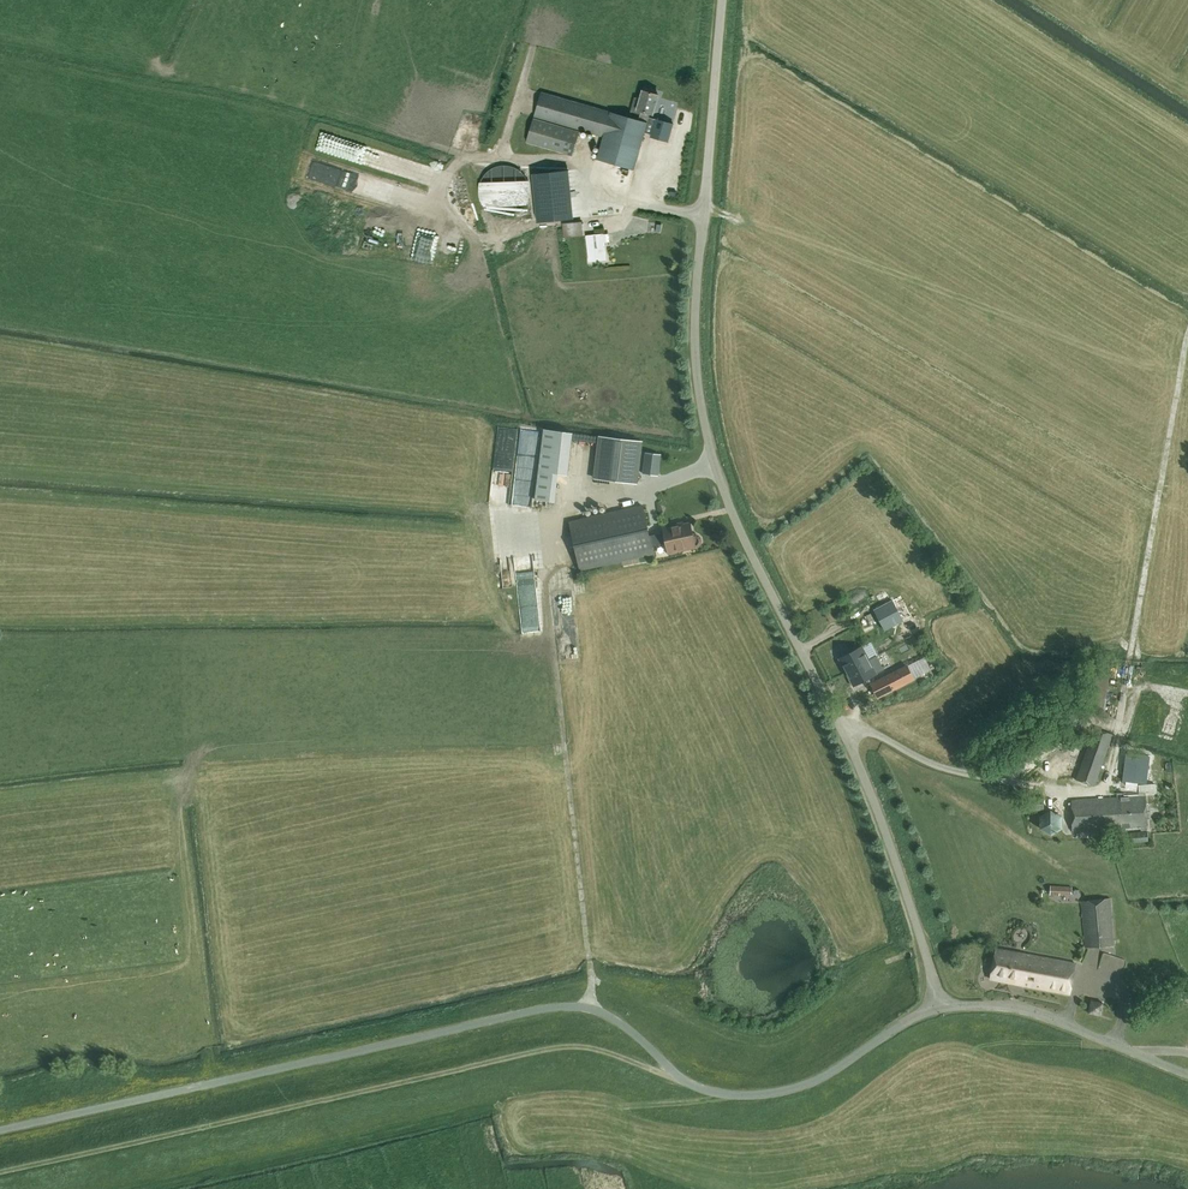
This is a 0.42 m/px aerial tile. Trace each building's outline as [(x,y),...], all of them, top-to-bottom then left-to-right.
[(630,112),(640,115),(638,120),(540,92),(533,116),(602,136),(596,159),(633,169),(644,132),(650,134),(649,137),(667,142),(672,124),(655,119),(654,119),(647,117),(649,114),(651,114),(657,95),(642,90),(640,99),(634,97),(630,112)] [(525,142),(572,156),(579,131),(533,118),(525,142)] [(314,150),(416,181),(412,192),(424,195),(433,167),(319,133),(314,150)] [(536,222),(572,218),(567,170),(532,174),(536,222)] [(527,179),(477,180),(478,204),(527,203),(527,179)] [(386,206),(382,213),(389,216),(393,209),(386,206)] [(579,217),(561,220),(563,233),(581,230),(579,217)] [(645,230),(658,230),(658,221),(645,221),(645,230)] [(606,242),(606,234),(585,236),(588,260),(605,258),(603,242),(606,242)] [(573,433),(544,429),(536,500),(555,502),(558,474),(567,475),(573,433)] [(596,479),(635,484),(640,441),(601,436),(596,479)] [(661,454),(646,452),(643,474),(658,476),(661,454)] [(693,535),(691,523),(677,526),(677,524),(663,528),(664,533),(649,536),(642,505),(570,522),(580,570),(653,554),(652,547),(666,543),(669,553),(696,547),(698,546),(700,544),(701,541),(700,538),(699,536),(696,535),(693,535)] [(528,564),(528,548),(517,548),(517,540),(513,540),(513,564),(528,564)] [(893,599),(874,610),(885,631),(904,621),(893,599)] [(572,654),(571,623),(559,623),(561,655),(572,654)] [(899,650),(908,663),(918,656),(910,643),(899,650)] [(839,659),(847,672),(869,660),(862,647),(839,659)] [(869,660),(847,672),(854,686),(876,674),(869,660)] [(914,679),(907,666),(871,684),(878,697),(914,679)] [(1175,732),(1182,700),(1165,697),(1158,729),(1175,732)] [(1095,786),(1113,734),(1095,729),(1076,780),(1095,786)] [(1051,748),(1061,741),(1055,732),(1045,740),(1051,748)] [(1147,784),(1150,757),(1129,754),(1125,781),(1147,784)] [(1147,826),(1145,797),(1071,801),(1072,831),(1147,826)] [(1060,829),(1059,813),(1041,813),(1041,829),(1060,829)] [(1131,843),(1148,842),(1148,832),(1131,833),(1131,843)] [(1050,886),(1050,895),(1059,896),(1059,894),(1071,894),(1071,887),(1050,886)] [(1086,951),(1115,948),(1110,898),(1082,902),(1086,951)] [(990,979),(1070,994),(1076,964),(996,948),(990,979)] [(1091,1001),(1089,1013),(1101,1015),(1103,1003),(1091,1001)]
